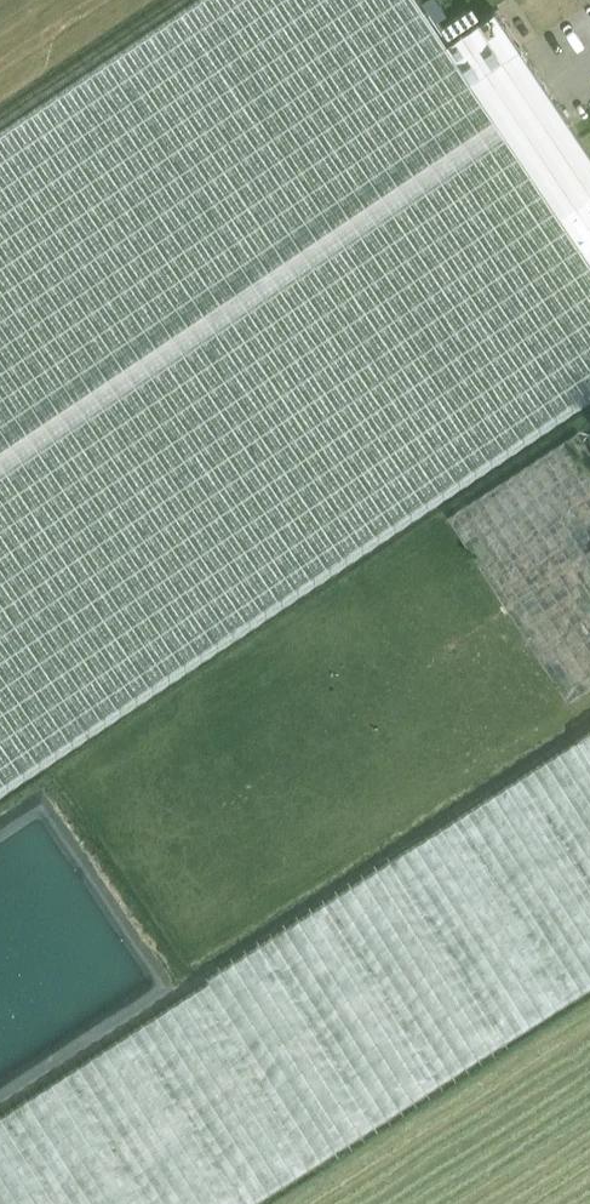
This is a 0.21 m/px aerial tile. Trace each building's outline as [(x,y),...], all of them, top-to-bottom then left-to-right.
[(420,0),(195,0),(0,131),(0,790),(589,395),(589,150),(520,45),(495,9),(447,41),(420,0)] [(450,34),(472,19),(465,9),(443,24),(450,34)] [(569,701),(589,687),(589,449),(577,429),(448,515),(569,701)] [(589,985),(589,732),(208,976),(211,979),(0,1116),(0,1203),(249,1203),(589,985)]
